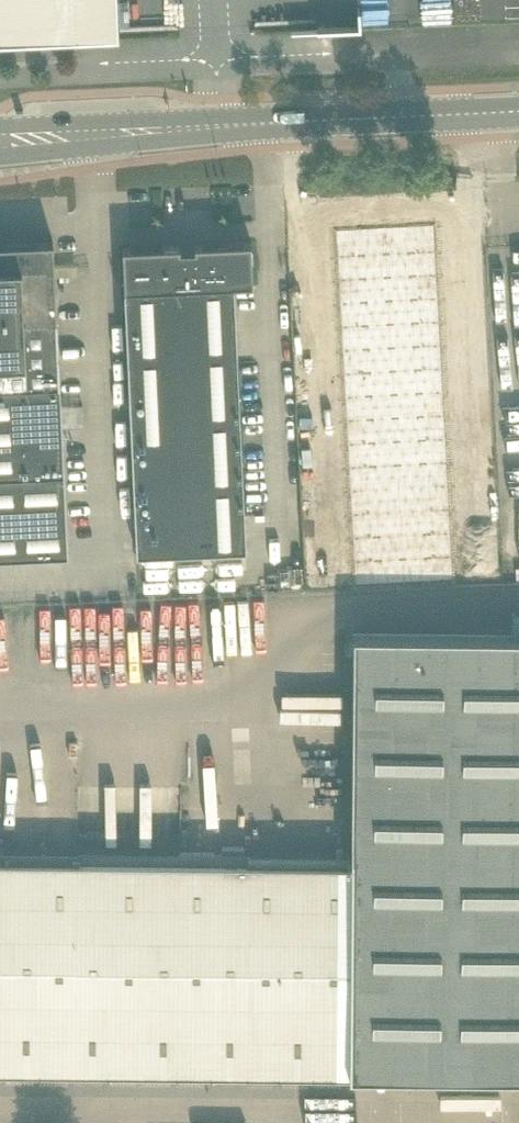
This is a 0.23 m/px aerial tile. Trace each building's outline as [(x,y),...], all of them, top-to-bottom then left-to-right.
[(362,20),(473,19),(473,0),(362,0),(362,20)] [(226,210),(227,241),(258,240),(256,185),(231,186),(231,210),(226,210)] [(435,224),(385,227),(386,255),(436,252),(435,224)] [(385,227),(335,230),(336,257),(386,255),(385,227)] [(53,241),(36,242),(36,245),(0,247),(0,387),(59,384),(53,241)] [(246,548),(234,285),(253,284),(251,241),(218,243),(218,246),(202,247),(202,244),(194,244),(194,249),(180,249),(180,245),(162,246),(163,249),(131,251),(131,247),(122,248),(136,553),(246,548)] [(436,252),(386,255),(388,278),(438,275),(436,252)] [(386,255),(336,257),(337,281),(388,278),(386,255)] [(438,275),(388,278),(389,302),(439,299),(438,275)] [(388,278),(337,281),(339,304),(389,302),(388,278)] [(439,299),(389,302),(390,325),(440,322),(439,299)] [(389,302),(339,304),(340,328),(390,325),(389,302)] [(440,322),(390,325),(391,348),(442,346),(440,322)] [(390,325),(340,328),(341,351),(391,348),(390,325)] [(442,346),(391,348),(393,372),(443,369),(442,346)] [(391,348),(341,351),(342,375),(393,372),(391,348)] [(443,369),(393,372),(394,395),(444,393),(443,369)] [(393,372),(342,375),(344,398),(394,395),(393,372)] [(59,384),(0,387),(0,475),(63,472),(59,384)] [(444,393),(394,395),(395,419),(445,416),(444,393)] [(394,395),(344,398),(345,422),(395,419),(394,395)] [(445,416),(395,419),(396,442),(447,440),(445,416)] [(395,419),(345,422),(346,445),(396,442),(395,419)] [(447,440),(396,442),(398,466),(448,463),(447,440)] [(396,442),(346,445),(348,468),(398,466),(396,442)] [(448,463),(398,466),(399,489),(449,487),(448,463)] [(398,466),(348,468),(349,492),(399,489),(398,466)] [(63,472),(0,475),(0,556),(67,553),(63,472)] [(449,487),(399,489),(400,513),(450,510),(449,487)] [(399,489),(349,492),(350,515),(400,513),(399,489)] [(450,510),(400,513),(402,536),(452,533),(450,510)] [(400,513),(350,515),(351,539),(402,536),(400,513)] [(309,584),(339,583),(338,530),(307,530),(309,584)] [(452,533),(402,536),(403,560),(453,557),(452,533)] [(402,536),(351,539),(353,562),(403,560),(402,536)] [(453,557),(403,560),(403,561),(404,584),(454,581),(453,557)] [(403,560),(353,562),(354,587),(404,584),(403,561),(403,560)] [(352,632),(350,863),(243,862),(244,846),(221,846),(221,852),(179,852),(179,862),(0,861),(0,1071),(518,1076),(518,634),(352,632)]
